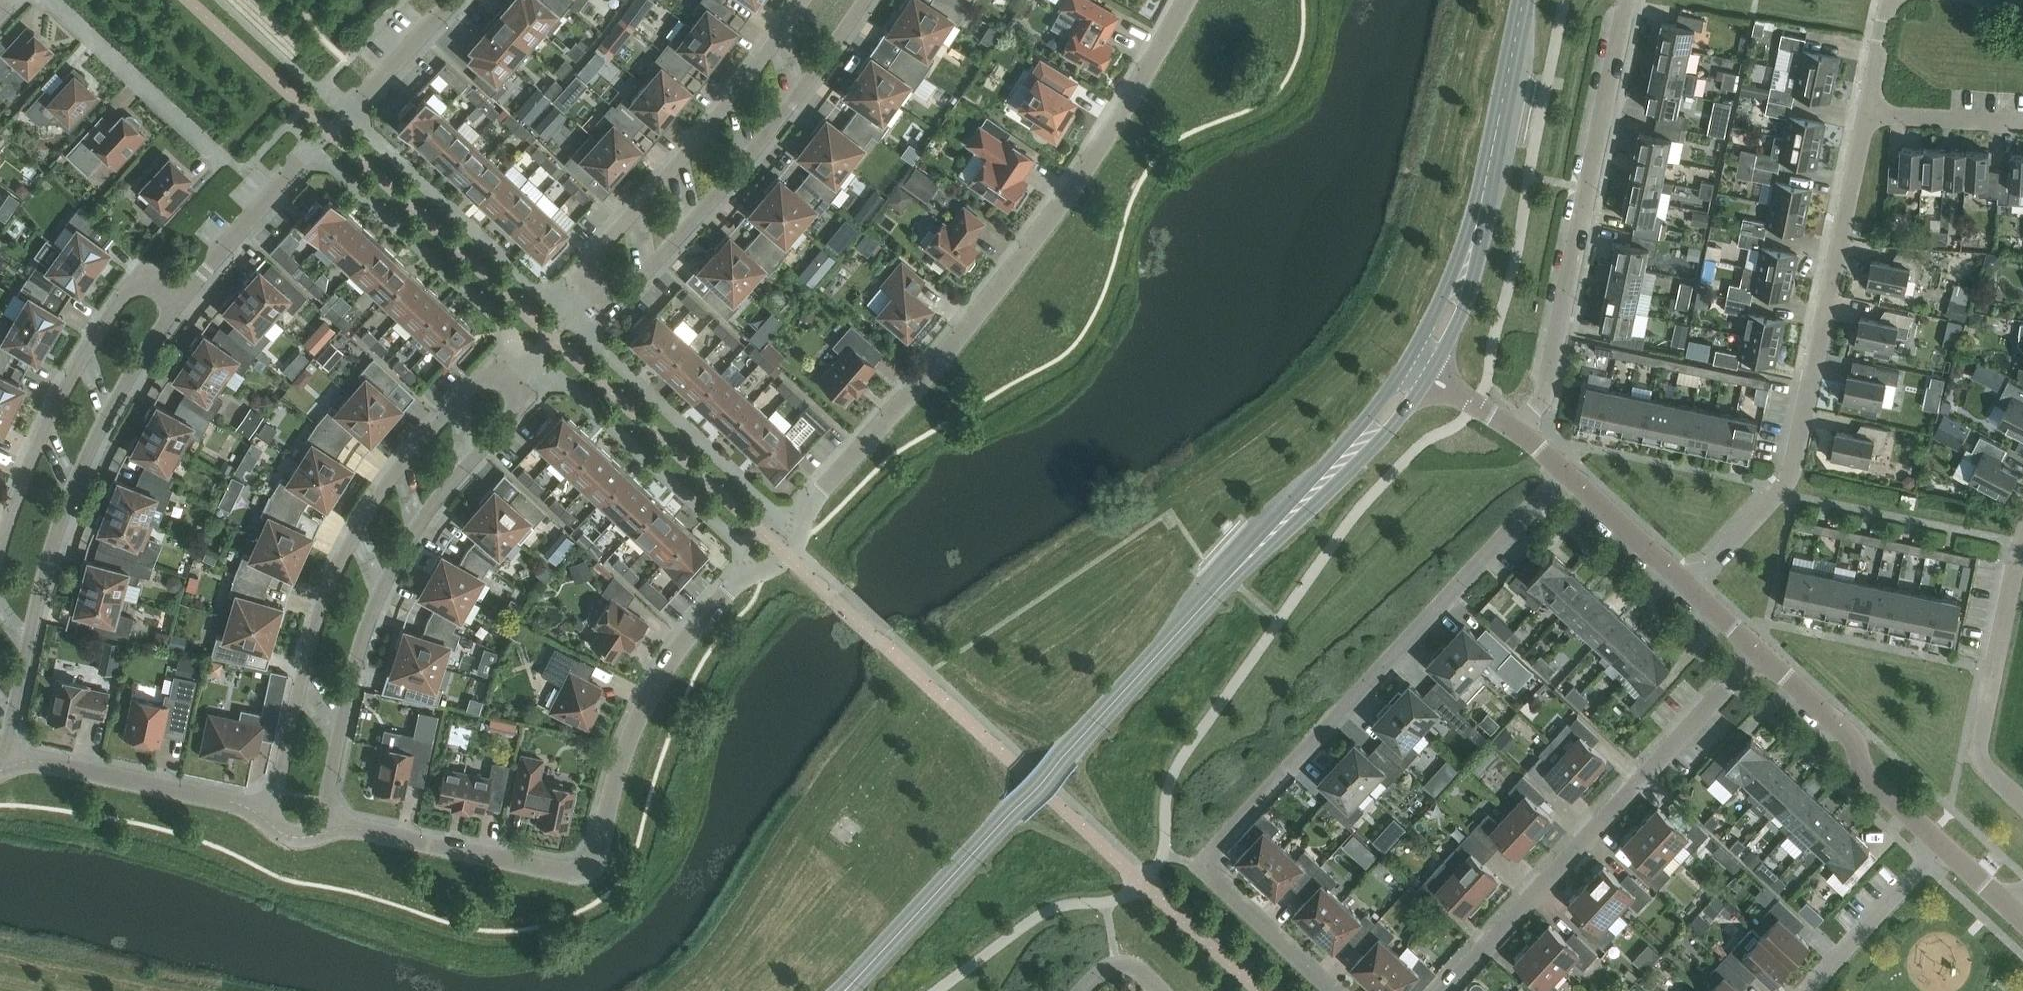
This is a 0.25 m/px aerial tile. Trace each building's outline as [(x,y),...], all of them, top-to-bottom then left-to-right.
[(540,30),(554,13),(559,17),(568,5),(562,0),(513,0),(510,4),(540,30)] [(693,10),(699,15),(691,26),(721,49),(724,45),(726,46),(729,46),(731,44),(740,32),(739,31),(739,32),(720,17),(728,6),(723,2),(723,3),(719,0),(701,0),(693,10)] [(938,38),(949,20),(956,25),(966,9),(951,0),(930,0),(928,4),(921,0),(904,0),(899,8),(902,10),(900,13),(938,38)] [(966,9),(971,0),(951,0),(966,9)] [(1089,0),(1065,0),(1060,8),(1077,17),(1066,36),(1069,38),(1062,51),(1065,53),(1066,56),(1072,60),(1075,59),(1097,72),(1112,46),(1102,40),(1105,35),(1107,34),(1117,16),(1089,0)] [(493,18),(525,46),(540,30),(510,4),(504,10),(501,8),(493,18)] [(938,38),(900,13),(889,31),(885,28),(884,30),(903,42),(894,55),(923,75),(933,59),(927,55),(938,38)] [(1657,43),(1690,50),(1695,29),(1701,30),(1704,18),(1678,13),(1676,25),(1661,22),(1657,43)] [(481,37),(511,63),(525,46),(493,18),(484,28),(487,30),(481,37)] [(999,18),(994,26),(1003,30),(1007,22),(999,18)] [(721,49),(691,26),(685,21),(662,51),(682,67),(690,56),(709,71),(710,72),(719,60),(720,57),(720,55),(718,53),(721,49)] [(1761,36),(1764,26),(1764,24),(1755,22),(1753,28),(1752,34),(1761,36)] [(1000,32),(989,25),(979,39),(991,46),(1000,32)] [(26,27),(7,47),(0,41),(0,74),(2,76),(13,64),(28,77),(52,51),(45,45),(47,43),(34,32),(33,33),(26,27)] [(608,33),(598,45),(612,56),(622,44),(608,33)] [(1798,71),(1833,79),(1838,57),(1803,49),(1805,39),(1781,34),(1779,47),(1793,50),(1789,69),(1798,71)] [(511,63),(481,37),(473,46),(477,50),(468,61),(479,71),(472,78),(490,95),(501,84),(496,80),(511,63)] [(566,52),(575,61),(585,50),(575,41),(566,52)] [(1657,43),(1652,64),(1686,71),(1690,50),(1657,43)] [(682,67),(662,51),(647,69),(653,74),(645,84),(674,109),(677,105),(679,106),(682,106),(684,104),(694,92),(693,91),(692,92),(674,77),(682,67)] [(857,76),(894,102),(906,85),(913,90),(923,75),(894,55),(885,68),(867,55),(856,70),(860,73),(857,76)] [(553,71),(561,77),(571,65),(564,58),(553,71)] [(1718,98),(1723,64),(1699,60),(1694,94),(1718,98)] [(1074,82),(1040,61),(1031,77),(1036,80),(1021,105),(1039,116),(1032,126),(1055,140),(1071,114),(1065,110),(1072,100),(1065,97),(1074,82)] [(459,92),(468,83),(445,62),(436,71),(459,92)] [(1686,71),(1652,64),(1648,86),(1681,92),(1692,95),(1697,74),(1686,71)] [(26,111),(37,121),(59,120),(69,129),(98,97),(94,94),(95,93),(84,83),(87,81),(73,68),(61,82),(63,84),(52,97),(45,90),(26,111)] [(1736,82),(1738,73),(1725,71),(1724,79),(1736,82)] [(1829,100),(1833,79),(1798,71),(1794,91),(1771,86),(1768,99),(1792,104),(1794,93),(1829,100)] [(568,83),(565,86),(574,94),(577,96),(587,84),(585,81),(576,74),(568,83)] [(850,118),(878,139),(889,123),(882,119),(894,102),(857,76),(845,93),(842,91),(841,92),(859,105),(850,118)] [(562,85),(554,79),(543,91),(551,97),(562,85)] [(1736,82),(1724,79),(1722,87),(1734,90),(1736,82)] [(1750,82),(1742,80),(1740,93),(1754,96),(1756,86),(1756,83),(1750,82)] [(674,109),(645,84),(630,102),(624,97),(615,107),(634,124),(643,115),(661,130),(660,130),(661,131),(671,119),(673,117),(672,114),(671,112),(674,109)] [(537,86),(515,112),(528,123),(550,98),(537,86)] [(1658,110),(1656,122),(1681,128),(1684,115),(1677,114),(1681,92),(1648,86),(1643,107),(1658,110)] [(473,88),(467,95),(477,104),(483,97),(473,88)] [(414,140),(440,112),(423,97),(416,106),(411,101),(412,100),(410,99),(397,113),(399,114),(399,113),(404,118),(397,125),(414,140)] [(483,97),(477,104),(487,114),(494,107),(483,97)] [(1789,115),(1792,104),(1768,99),(1765,113),(1788,118),(1784,137),(1820,144),(1824,122),(1789,115)] [(544,116),(554,126),(563,118),(565,115),(554,105),(544,116)] [(634,124),(615,107),(612,105),(596,122),(605,130),(596,140),(624,166),(627,162),(629,163),(632,163),(634,162),(645,150),(644,149),(643,150),(626,134),(634,124)] [(428,157),(456,127),(440,112),(414,140),(419,146),(418,147),(428,157)] [(502,120),(513,129),(519,122),(509,112),(502,120)] [(115,124),(104,114),(67,154),(87,172),(103,155),(115,167),(145,135),(137,127),(139,126),(139,122),(131,115),(127,115),(125,116),(123,114),(115,124)] [(812,137),(848,165),(871,134),(877,139),(878,139),(850,118),(840,130),(823,117),(811,132),(814,134),(812,137)] [(519,122),(513,129),(523,139),(530,131),(519,122)] [(1638,131),(1634,153),(1667,160),(1672,138),(1679,140),(1681,128),(1656,122),(1653,134),(1638,131)] [(979,126),(968,143),(987,156),(969,182),(1007,208),(1010,203),(1016,207),(1028,190),(1021,186),(1025,181),(1024,180),(1023,181),(1019,179),(1032,159),(1005,141),(1004,143),(979,126)] [(446,170),(471,142),(456,127),(428,157),(438,166),(440,165),(446,170)] [(624,166),(596,140),(590,135),(564,163),(583,181),(593,171),(610,186),(609,187),(610,188),(621,176),(622,174),(622,171),(621,169),(624,166)] [(803,178),(830,201),(841,186),(835,181),(848,165),(812,137),(799,154),(796,151),(795,153),(812,166),(803,178)] [(1820,144),(1784,137),(1780,157),(1757,152),(1754,165),(1778,170),(1780,159),(1815,166),(1820,144)] [(460,186),(487,156),(471,142),(446,170),(451,175),(450,177),(460,186)] [(537,146),(530,154),(540,163),(547,156),(537,146)] [(1921,182),(1923,148),(1901,147),(1900,166),(1888,165),(1887,190),(1906,191),(1912,181),(1921,182)] [(1945,150),(1923,148),(1921,182),(1943,183),(1945,150)] [(1966,151),(1945,150),(1943,183),(1964,184),(1966,151)] [(1997,197),(1999,172),(1988,171),(1989,152),(1966,151),(1964,184),(1973,185),(1979,196),(1997,197)] [(1634,153),(1630,174),(1663,181),(1667,160),(1634,153)] [(2011,153),(2010,172),(1999,172),(1997,197),(2015,198),(2022,188),(2022,154),(2011,153)] [(477,199),(503,171),(487,156),(460,186),(470,196),(472,194),(477,199)] [(527,156),(515,171),(523,177),(535,162),(527,156)] [(540,163),(550,173),(557,165),(547,156),(540,163)] [(145,208),(162,224),(193,190),(184,182),(189,176),(169,157),(160,167),(156,164),(146,175),(150,178),(141,188),(153,200),(145,208)] [(1775,184),(1771,203),(1806,210),(1811,188),(1776,181),(1778,170),(1754,165),(1751,179),(1775,184)] [(938,185),(914,167),(902,184),(926,202),(938,185)] [(491,215),(519,186),(503,171),(477,199),(483,204),(481,206),(491,215)] [(1663,181),(1630,174),(1625,195),(1659,202),(1661,190),(1670,192),(1672,183),(1663,181)] [(568,176),(562,183),(572,192),(579,185),(568,176)] [(764,196),(799,225),(812,210),(818,215),(830,201),(803,178),(793,191),(776,176),(764,191),(767,193),(764,196)] [(1701,188),(1713,191),(1715,183),(1703,180),(1701,188)] [(21,182),(14,191),(22,198),(30,189),(21,182)] [(579,185),(572,192),(582,202),(589,195),(579,185)] [(899,185),(892,194),(905,204),(912,195),(899,185)] [(509,229),(535,201),(519,186),(491,215),(502,225),(503,223),(509,229)] [(1713,191),(1701,188),(1699,197),(1711,199),(1713,191)] [(1635,220),(1633,232),(1658,237),(1663,217),(1656,213),(1659,202),(1625,195),(1621,217),(1635,220)] [(753,237),(780,260),(792,246),(785,241),(799,225),(764,196),(751,212),(748,210),(747,211),(763,225),(753,237)] [(306,215),(310,219),(303,227),(319,243),(345,215),(329,199),(322,206),(317,202),(318,201),(317,200),(304,214),(305,215),(306,215)] [(523,245),(551,215),(535,201),(509,229),(515,234),(513,235),(523,245)] [(1743,218),(1740,231),(1764,236),(1766,225),(1802,232),(1806,210),(1771,203),(1766,222),(1743,218)] [(74,231),(61,249),(94,272),(105,256),(100,252),(112,236),(80,205),(64,224),(74,231)] [(862,205),(852,218),(862,226),(872,213),(862,205)] [(983,222),(963,206),(948,226),(943,222),(924,246),(936,255),(933,259),(943,267),(946,263),(958,272),(976,248),(967,241),(971,235),(972,236),(983,222)] [(5,220),(10,213),(0,207),(0,217),(5,220)] [(551,215),(523,245),(533,254),(535,253),(541,258),(549,250),(554,254),(551,257),(553,258),(567,242),(566,241),(564,243),(559,239),(567,230),(566,230),(574,221),(559,207),(551,216),(551,215)] [(1709,214),(1697,211),(1695,224),(1707,227),(1709,214)] [(345,215),(319,243),(335,257),(363,227),(353,218),(351,220),(345,215)] [(363,227),(335,257),(351,272),(377,244),(371,239),(373,237),(363,227)] [(1930,230),(1930,243),(1939,243),(1940,231),(1930,230)] [(1761,249),(1757,269),(1792,276),(1797,254),(1762,247),(1764,236),(1740,231),(1737,245),(1761,249)] [(1948,231),(1940,231),(1939,243),(1947,244),(1948,231)] [(866,232),(857,243),(870,253),(879,242),(866,232)] [(1616,241),(1611,263),(1645,269),(1647,256),(1650,256),(1655,253),(1658,237),(1633,232),(1631,244),(1616,241)] [(780,260),(753,237),(742,249),(726,234),(714,248),(717,251),(714,254),(747,284),(761,269),(767,274),(780,260)] [(269,252),(291,273),(300,263),(278,242),(269,252)] [(377,244),(351,272),(367,287),(395,257),(384,247),(383,249),(377,244)] [(1690,259),(1699,260),(1701,248),(1692,246),(1690,259)] [(82,288),(94,272),(61,249),(49,266),(39,259),(27,276),(49,290),(57,278),(73,289),(77,284),(82,288)] [(1918,281),(1923,258),(1899,253),(1896,265),(1871,260),(1869,273),(1865,272),(1862,285),(1904,294),(1907,278),(1918,281)] [(1994,271),(2001,262),(2004,254),(1986,253),(1982,268),(1994,271)] [(733,299),(747,284),(714,254),(700,269),(697,266),(696,267),(712,282),(700,295),(726,319),(739,305),(733,299)] [(395,257),(367,287),(383,301),(409,273),(403,268),(405,266),(395,257)] [(879,313),(906,335),(911,329),(914,332),(928,316),(924,313),(930,307),(913,293),(924,280),(901,261),(881,285),(893,295),(879,313)] [(1611,263),(1607,284),(1640,291),(1645,269),(1611,263)] [(246,283),(241,289),(272,317),(283,305),(292,312),(307,296),(280,271),(272,281),(255,266),(243,280),(246,283)] [(1729,283),(1727,297),(1750,302),(1753,291),(1788,298),(1792,276),(1757,269),(1753,288),(1729,283)] [(307,287),(314,280),(304,271),(297,278),(307,287)] [(409,273),(383,301),(399,316),(426,286),(416,277),(414,279),(409,273)] [(49,290),(27,276),(16,294),(26,300),(15,319),(49,339),(59,322),(54,319),(57,314),(40,303),(49,290)] [(314,280),(307,287),(318,297),(324,290),(314,280)] [(1681,282),(1677,298),(1689,301),(1692,284),(1681,282)] [(1607,284),(1602,305),(1636,312),(1640,291),(1607,284)] [(426,286),(399,316),(414,331),(440,303),(435,297),(436,296),(426,286)] [(231,336),(254,354),(270,338),(261,330),(272,317),(241,289),(235,296),(231,293),(219,307),(240,325),(231,336)] [(687,291),(680,299),(691,308),(697,301),(687,291)] [(779,298),(773,304),(784,314),(790,307),(796,301),(785,291),(779,298)] [(1747,315),(1743,335),(1779,342),(1783,320),(1748,313),(1750,302),(1727,297),(1724,310),(1747,315)] [(1985,298),(1976,297),(1974,310),(1987,311),(1988,303),(1985,298)] [(1689,301),(1677,298),(1676,306),(1687,309),(1689,301)] [(697,301),(691,308),(701,318),(708,310),(697,301)] [(1965,321),(1969,306),(1949,301),(1946,315),(1965,321)] [(440,303),(414,331),(430,345),(458,316),(448,306),(446,308),(440,303)] [(335,321),(342,314),(331,304),(324,312),(335,321)] [(800,312),(813,316),(816,307),(803,304),(800,312)] [(1631,333),(1636,312),(1602,305),(1598,327),(1613,330),(1610,341),(1636,347),(1638,334),(1631,333)] [(1884,322),(1860,317),(1857,330),(1853,329),(1850,342),(1892,351),(1895,335),(1906,338),(1911,315),(1887,310),(1884,322)] [(1969,312),(1967,325),(1975,326),(1980,323),(1981,314),(1969,312)] [(645,358),(672,328),(656,313),(648,321),(644,317),(645,314),(644,313),(630,329),(631,330),(633,328),(638,333),(630,341),(636,347),(635,348),(645,358)] [(352,324),(342,314),(335,321),(345,331),(352,324)] [(468,325),(458,316),(430,345),(447,361),(454,352),(459,357),(457,359),(458,360),(473,344),(472,343),(470,345),(465,341),(473,333),(466,327),(468,325)] [(1665,316),(1662,334),(1671,336),(1674,317),(1665,316)] [(49,339),(15,319),(4,337),(0,335),(0,358),(6,362),(13,348),(31,358),(34,353),(39,356),(49,339)] [(331,333),(335,330),(324,320),(321,324),(331,333)] [(719,321),(712,328),(722,338),(729,330),(719,321)] [(1676,322),(1673,334),(1687,337),(1689,325),(1676,322)] [(865,381),(863,379),(884,355),(851,326),(833,346),(842,354),(818,381),(843,402),(854,390),(856,391),(865,381)] [(662,371),(688,343),(672,328),(645,358),(655,367),(656,365),(662,371)] [(360,337),(371,346),(378,339),(367,329),(360,337)] [(766,338),(756,329),(749,337),(759,346),(766,338)] [(729,330),(722,338),(732,347),(739,340),(729,330)] [(241,373),(254,354),(231,336),(223,347),(200,331),(189,346),(193,349),(188,356),(222,380),(232,366),(241,373)] [(311,335),(304,342),(314,352),(321,344),(311,335)] [(1774,364),(1779,342),(1743,335),(1739,354),(1716,349),(1713,363),(1737,368),(1739,356),(1774,364)] [(388,348),(378,339),(371,346),(381,356),(388,348)] [(768,340),(759,350),(760,350),(765,355),(772,361),(781,352),(768,340)] [(316,358),(328,369),(343,352),(331,341),(316,358)] [(676,387),(704,357),(688,343),(662,371),(668,376),(666,378),(676,387)] [(1611,355),(1612,347),(1595,343),(1593,352),(1611,355)] [(755,346),(748,353),(758,362),(765,355),(760,350),(759,350),(755,346)] [(1637,361),(1638,352),(1622,349),(1620,357),(1637,361)] [(1655,355),(1638,352),(1637,361),(1653,364),(1655,355)] [(765,355),(758,362),(769,372),(775,365),(772,361),(765,355)] [(192,392),(183,403),(209,419),(222,401),(212,394),(222,380),(188,356),(183,363),(179,361),(168,376),(192,392)] [(364,380),(350,395),(384,425),(398,409),(401,412),(402,410),(386,396),(398,382),(399,383),(400,382),(373,357),(358,374),(364,380)] [(694,400),(720,372),(704,357),(676,387),(687,397),(688,395),(694,400)] [(1681,361),(1664,358),(1662,366),(1679,370),(1681,361)] [(402,376),(409,368),(399,359),(392,366),(402,376)] [(1697,364),(1681,361),(1679,370),(1695,373),(1697,364)] [(298,370),(289,362),(282,370),(291,378),(298,370)] [(1999,386),(2004,377),(1990,370),(1976,363),(1972,373),(1999,386)] [(1707,366),(1705,375),(1721,378),(1723,370),(1707,366)] [(1872,379),(1848,374),(1845,387),(1841,386),(1838,399),(1859,404),(1858,411),(1874,414),(1875,407),(1880,408),(1881,404),(1891,406),(1896,384),(1897,385),(1899,372),(1875,367),(1872,379)] [(409,368),(402,376),(413,385),(419,378),(409,368)] [(1739,373),(1723,370),(1721,378),(1738,382),(1739,373)] [(708,416),(736,387),(720,372),(694,400),(700,405),(698,407),(708,416)] [(1766,379),(1749,375),(1747,384),(1764,387),(1766,379)] [(0,376),(0,404),(12,410),(21,392),(15,390),(18,384),(0,376)] [(296,376),(291,382),(300,390),(305,383),(296,376)] [(1944,378),(1931,376),(1929,386),(1942,388),(1944,378)] [(775,387),(786,396),(793,389),(782,379),(775,387)] [(2000,406),(2005,408),(1997,424),(2022,437),(2022,388),(2008,380),(1998,399),(2000,406)] [(1578,425),(1600,429),(1608,390),(1587,385),(1578,425)] [(720,424),(726,429),(752,401),(736,387),(708,416),(718,426),(720,424)] [(793,389),(786,396),(796,406),(803,398),(793,389)] [(1600,429),(1621,434),(1630,394),(1608,390),(1600,429)] [(1621,434),(1643,438),(1651,399),(1630,394),(1621,434)] [(316,422),(344,443),(356,430),(373,444),(385,430),(382,428),(384,425),(350,395),(337,411),(331,405),(316,422)] [(1643,438),(1664,442),(1672,403),(1651,399),(1643,438)] [(740,446),(767,416),(752,401),(726,429),(731,435),(730,436),(740,446)] [(209,419),(183,403),(177,416),(152,402),(143,418),(147,421),(143,429),(180,448),(188,434),(199,439),(209,419)] [(1664,442),(1685,447),(1693,407),(1672,403),(1664,442)] [(4,428),(12,410),(0,404),(0,426),(4,428)] [(783,431),(757,459),(774,474),(780,467),(785,471),(785,472),(786,473),(799,459),(798,458),(797,459),(792,454),(800,446),(797,443),(813,426),(822,434),(831,425),(808,404),(800,413),(801,414),(784,432),(783,431)] [(250,407),(235,428),(248,437),(263,416),(250,407)] [(1685,447),(1706,451),(1714,412),(1693,407),(1685,447)] [(1706,451),(1727,455),(1735,416),(1714,412),(1706,451)] [(1943,413),(1932,436),(1958,449),(1969,427),(1943,413)] [(535,443),(552,458),(579,428),(569,419),(568,421),(561,415),(554,423),(549,419),(551,417),(550,415),(535,431),(536,432),(538,430),(543,435),(535,443)] [(757,459),(783,431),(767,416),(740,446),(750,455),(752,454),(757,459)] [(1727,455),(1749,460),(1757,421),(1735,416),(1727,455)] [(344,443),(316,422),(304,441),(311,446),(300,463),(338,487),(349,470),(352,472),(353,470),(335,459),(344,443)] [(1883,452),(1887,429),(1863,424),(1860,436),(1836,431),(1833,444),(1829,444),(1826,456),(1868,465),(1872,450),(1883,452)] [(579,428),(552,458),(568,473),(594,445),(588,439),(590,438),(579,428)] [(151,464),(145,476),(167,487),(173,475),(167,472),(180,448),(143,429),(139,436),(135,434),(126,450),(151,464)] [(1980,436),(1970,454),(1972,461),(1976,463),(1968,479),(2005,498),(2017,474),(1999,465),(2007,450),(1980,436)] [(594,445),(568,473),(583,487),(611,458),(601,448),(599,450),(594,445)] [(611,458),(583,487),(599,502),(625,474),(620,469),(621,467),(611,458)] [(233,472),(241,477),(246,468),(238,463),(233,472)] [(282,476),(270,495),(301,512),(310,497),(329,508),(339,493),(336,491),(338,487),(300,463),(289,480),(282,476)] [(527,485),(533,478),(523,468),(516,476),(527,485)] [(625,474),(599,502),(615,517),(643,487),(633,477),(631,479),(625,474)] [(110,497),(107,506),(146,521),(152,505),(163,510),(172,489),(167,487),(145,476),(139,489),(113,478),(106,496),(110,497)] [(232,476),(218,505),(230,510),(244,482),(232,476)] [(533,478),(527,485),(537,495),(544,487),(533,478)] [(643,487),(615,517),(631,531),(657,503),(651,498),(653,496),(643,487)] [(479,507),(513,537),(526,521),(533,527),(546,512),(519,488),(507,502),(491,488),(478,502),(481,505),(479,507)] [(1902,492),(1899,504),(1913,507),(1916,496),(1902,492)] [(268,519),(259,537),(300,556),(309,537),(313,539),(313,537),(293,528),(301,512),(270,495),(260,515),(268,519)] [(558,515),(565,507),(555,498),(548,505),(558,515)] [(647,546),(674,516),(664,507),(663,509),(657,503),(631,531),(647,546)] [(152,524),(146,521),(107,506),(104,514),(99,512),(93,529),(119,540),(114,553),(138,561),(138,560),(152,565),(161,543),(147,538),(152,524)] [(478,536),(466,550),(489,565),(488,566),(495,571),(506,558),(500,552),(513,537),(479,507),(465,523),(462,521),(461,522),(478,536)] [(565,507),(558,515),(568,524),(575,517),(565,507)] [(674,516),(647,546),(663,561),(689,533),(683,527),(685,526),(674,516)] [(1800,519),(1798,528),(1815,532),(1817,523),(1800,519)] [(1825,534),(1841,537),(1843,529),(1826,525),(1825,534)] [(1859,532),(1843,529),(1841,537),(1857,541),(1859,532)] [(562,531),(552,543),(565,554),(575,543),(562,531)] [(586,549),(593,541),(582,532),(575,539),(586,549)] [(689,533),(663,561),(679,576),(687,568),(692,572),(691,573),(692,574),(705,560),(704,559),(703,560),(699,555),(705,548),(689,533)] [(1867,543),(1883,546),(1885,537),(1869,534),(1867,543)] [(234,573),(267,585),(275,569),(295,578),(302,561),(299,559),(300,556),(259,537),(251,556),(243,553),(234,573)] [(1902,541),(1885,537),(1883,546),(1900,550),(1902,541)] [(186,538),(183,550),(195,553),(198,542),(186,538)] [(634,561),(640,545),(624,539),(618,555),(634,561)] [(593,541),(586,549),(596,558),(603,551),(593,541)] [(1909,551),(1926,555),(1927,546),(1911,543),(1909,551)] [(1944,550),(1927,546),(1926,555),(1942,558),(1944,550)] [(218,553),(207,548),(202,558),(213,563),(218,553)] [(488,566),(489,565),(466,550),(458,565),(438,554),(429,571),(433,572),(431,576),(470,598),(488,566)] [(1970,555),(1953,552),(1951,560),(1969,564),(1970,555)] [(83,578),(80,586),(121,597),(125,581),(136,584),(139,575),(149,577),(152,565),(138,560),(138,561),(114,553),(110,566),(83,559),(78,577),(83,578)] [(1545,597),(1570,569),(1553,553),(1535,573),(1526,565),(1508,584),(1518,592),(1521,588),(1526,593),(1526,599),(1535,608),(1546,597),(1545,597)] [(622,573),(628,566),(618,556),(611,564),(622,573)] [(585,559),(568,565),(573,578),(589,572),(585,559)] [(628,566),(622,573),(632,583),(639,575),(628,566)] [(1782,606),(1804,610),(1812,571),(1790,567),(1782,606)] [(1563,611),(1586,586),(1570,571),(1571,570),(1570,569),(1545,597),(1546,597),(1546,596),(1563,611)] [(1804,610),(1825,615),(1833,576),(1812,571),(1804,610)] [(236,597),(230,617),(273,629),(279,609),(283,610),(283,609),(262,603),(267,585),(234,573),(228,595),(236,597)] [(625,607),(634,594),(613,574),(601,592),(611,599),(593,624),(601,630),(591,644),(613,659),(623,644),(628,649),(647,622),(625,607)] [(175,575),(174,575),(172,575),(171,576),(170,576),(169,577),(168,578),(167,579),(166,580),(166,582),(166,583),(166,584),(166,586),(167,587),(168,588),(169,589),(170,590),(171,590),(172,591),(174,591),(175,591),(176,590),(178,590),(179,589),(180,588),(181,587),(181,586),(182,584),(182,583),(182,582),(181,580),(181,579),(180,578),(179,577),(178,576),(176,576),(175,575)] [(189,575),(185,589),(196,592),(200,578),(189,575)] [(452,631),(452,630),(470,598),(431,576),(421,594),(417,592),(416,594),(436,604),(427,620),(452,631)] [(1825,615),(1846,619),(1854,580),(1833,576),(1825,615)] [(646,579),(637,588),(660,609),(669,600),(646,579)] [(1846,619),(1867,624),(1875,584),(1854,580),(1846,619)] [(1867,624),(1888,628),(1896,589),(1875,584),(1867,624)] [(116,614),(121,597),(80,586),(78,595),(73,594),(68,611),(96,619),(92,632),(127,639),(132,618),(116,614)] [(1579,627),(1603,601),(1586,586),(1563,611),(1573,621),(1566,629),(1572,634),(1579,627)] [(1888,628),(1909,632),(1918,593),(1896,589),(1888,628)] [(1909,632),(1931,637),(1939,598),(1918,593),(1909,632)] [(1931,637),(1952,641),(1961,602),(1939,598),(1931,637)] [(1603,601),(1579,627),(1596,642),(1620,617),(1603,601)] [(272,633),(273,629),(230,617),(224,636),(217,634),(210,656),(245,664),(250,646),(271,652),(276,634),(272,633)] [(1620,617),(1596,642),(1606,652),(1599,659),(1606,665),(1613,658),(1637,632),(1620,617)] [(452,630),(452,631),(427,620),(422,636),(401,630),(395,648),(399,649),(397,652),(440,666),(447,647),(454,649),(460,633),(452,630)] [(517,625),(511,636),(521,641),(527,630),(517,625)] [(1446,644),(1475,672),(1487,659),(1496,668),(1511,651),(1489,631),(1480,640),(1464,625),(1446,644)] [(156,630),(153,644),(167,647),(170,633),(156,630)] [(1513,647),(1522,638),(1514,631),(1505,640),(1513,647)] [(1623,681),(1629,674),(1654,647),(1653,646),(1653,647),(1637,632),(1613,658),(1623,667),(1616,674),(1623,681)] [(170,634),(167,647),(183,650),(186,637),(170,634)] [(1475,672),(1446,644),(1427,664),(1439,674),(1430,684),(1453,706),(1457,710),(1466,700),(1467,701),(1485,681),(1484,680),(1475,672)] [(579,660),(554,647),(541,674),(562,685),(549,710),(571,721),(572,718),(587,726),(597,707),(591,704),(600,686),(573,672),(579,660)] [(1654,647),(1629,674),(1645,689),(1629,706),(1639,715),(1662,691),(1653,682),(1671,663),(1654,647)] [(440,666),(397,652),(391,672),(387,671),(387,673),(408,679),(402,697),(437,704),(442,688),(434,686),(440,666)] [(1539,671),(1548,662),(1540,654),(1531,664),(1539,671)] [(175,672),(198,677),(201,662),(178,657),(175,672)] [(100,661),(97,671),(115,674),(117,664),(100,661)] [(208,661),(206,674),(219,677),(222,664),(208,661)] [(1555,669),(1548,662),(1539,671),(1547,678),(1555,669)] [(279,711),(287,673),(270,670),(262,708),(279,711)] [(170,695),(165,694),(163,705),(132,699),(124,737),(134,739),(133,743),(136,747),(144,749),(148,746),(149,742),(159,744),(162,730),(183,735),(195,680),(174,676),(170,695)] [(87,685),(57,678),(48,721),(78,727),(82,710),(89,712),(89,714),(103,717),(108,693),(87,688),(87,685)] [(1453,706),(1430,684),(1421,694),(1409,683),(1391,703),(1421,731),(1439,711),(1455,726),(1464,716),(1457,710),(1453,706)] [(1573,702),(1581,693),(1573,685),(1565,695),(1573,702)] [(1589,700),(1581,693),(1573,702),(1580,709),(1589,700)] [(466,709),(479,712),(482,701),(469,697),(466,709)] [(1403,768),(1418,751),(1409,743),(1421,731),(1391,703),(1373,723),(1390,738),(1381,748),(1403,768)] [(228,745),(256,751),(264,713),(240,709),(238,720),(209,713),(200,753),(225,758),(228,745)] [(1563,753),(1589,778),(1606,759),(1588,742),(1595,734),(1577,717),(1563,732),(1573,742),(1563,753)] [(491,719),(489,731),(514,736),(517,724),(491,719)] [(1494,719),(1485,728),(1491,734),(1500,724),(1494,719)] [(1474,726),(1468,733),(1474,739),(1481,733),(1474,726)] [(396,749),(381,746),(372,789),(404,796),(410,764),(425,767),(431,740),(399,733),(396,749)] [(1733,748),(1729,753),(1724,748),(1701,773),(1711,783),(1717,776),(1733,791),(1743,780),(1769,753),(1751,737),(1737,752),(1733,748)] [(1403,768),(1381,748),(1372,757),(1355,742),(1337,762),(1367,789),(1378,777),(1387,785),(1394,778),(1397,781),(1406,771),(1403,768)] [(1589,778),(1563,753),(1551,742),(1539,755),(1541,756),(1528,770),(1546,787),(1554,779),(1572,796),(1589,778)] [(1769,753),(1743,780),(1744,781),(1744,780),(1745,780),(1754,788),(1747,796),(1754,802),(1761,795),(1785,769),(1768,754),(1769,753),(1769,754),(1769,753)] [(522,755),(511,808),(539,814),(537,824),(565,830),(571,805),(573,803),(575,796),(573,793),(574,790),(559,786),(560,783),(538,778),(542,760),(522,755)] [(1489,766),(1479,757),(1470,767),(1479,776),(1489,766)] [(1367,789),(1337,762),(1319,781),(1335,797),(1326,806),(1348,827),(1364,810),(1355,802),(1367,789)] [(507,766),(493,763),(490,778),(444,768),(437,801),(452,804),(452,806),(468,809),(468,807),(483,810),(489,785),(503,788),(507,766)] [(1785,769),(1761,795),(1771,804),(1764,811),(1771,817),(1778,810),(1801,785),(1785,769)] [(1436,771),(1424,785),(1435,795),(1447,782),(1436,771)] [(1520,799),(1509,812),(1535,836),(1552,818),(1533,801),(1541,792),(1523,775),(1510,789),(1520,799)] [(1801,785),(1778,810),(1788,819),(1781,827),(1787,833),(1794,826),(1818,800),(1801,785)] [(1818,800),(1794,826),(1804,835),(1797,842),(1804,848),(1811,841),(1835,815),(1818,800)] [(1327,819),(1333,812),(1326,806),(1320,813),(1327,819)] [(1658,807),(1641,825),(1671,853),(1681,842),(1692,851),(1708,834),(1688,815),(1678,826),(1658,807)] [(1241,870),(1253,881),(1284,848),(1271,836),(1279,827),(1263,812),(1243,834),(1252,843),(1236,859),(1244,867),(1241,870)] [(1535,836),(1509,812),(1498,823),(1488,813),(1471,831),(1489,848),(1499,837),(1518,855),(1535,836)] [(1712,814),(1703,823),(1710,830),(1719,821),(1712,814)] [(1835,815),(1811,841),(1827,856),(1827,857),(1826,856),(1826,857),(1827,857),(1852,830),(1851,829),(1851,830),(1852,830),(1851,831),(1835,815)] [(1384,852),(1406,828),(1394,817),(1372,841),(1384,852)] [(1641,825),(1624,844),(1644,863),(1636,871),(1656,889),(1671,874),(1660,864),(1671,853),(1641,825)] [(1852,830),(1827,857),(1837,867),(1827,878),(1843,893),(1860,874),(1851,866),(1869,846),(1852,830)] [(1489,848),(1471,831),(1444,860),(1481,895),(1482,893),(1487,897),(1499,884),(1495,880),(1498,876),(1479,859),(1489,848)] [(1342,846),(1350,853),(1361,841),(1353,834),(1342,846)] [(1738,837),(1729,847),(1737,854),(1746,845),(1738,837)] [(1284,848),(1253,881),(1264,891),(1267,888),(1276,896),(1291,879),(1300,887),(1321,865),(1304,850),(1296,859),(1284,848)] [(1742,858),(1753,869),(1762,859),(1751,849),(1742,858)] [(1735,872),(1742,865),(1731,855),(1724,863),(1735,872)] [(1479,897),(1481,895),(1444,860),(1417,890),(1435,907),(1445,896),(1464,913),(1466,910),(1471,914),(1483,901),(1479,897)] [(1321,865),(1300,887),(1309,896),(1294,913),(1302,920),(1299,923),(1311,934),(1341,901),(1329,889),(1337,881),(1321,865)] [(1586,884),(1616,912),(1627,900),(1637,910),(1652,895),(1632,876),(1624,884),(1603,865),(1586,884)] [(1779,876),(1771,869),(1762,878),(1770,885),(1779,876)] [(1413,872),(1407,878),(1416,887),(1422,881),(1413,872)] [(1778,892),(1786,883),(1779,876),(1770,885),(1778,892)] [(1627,921),(1616,912),(1586,884),(1569,902),(1590,921),(1582,929),(1602,948),(1627,921)] [(1765,905),(1774,895),(1764,886),(1755,895),(1765,905)] [(1710,915),(1723,901),(1716,895),(1703,908),(1710,915)] [(1761,936),(1790,964),(1809,944),(1792,929),(1801,919),(1779,899),(1763,915),(1772,924),(1761,936)] [(1341,901),(1311,934),(1322,945),(1325,942),(1333,949),(1349,932),(1358,941),(1375,922),(1365,914),(1361,919),(1341,901)] [(1698,933),(1708,920),(1699,913),(1688,925),(1698,933)] [(1809,921),(1816,927),(1817,925),(1823,919),(1817,913),(1809,921)] [(1452,927),(1439,915),(1431,925),(1444,936),(1452,927)] [(1368,988),(1399,954),(1386,943),(1395,934),(1378,919),(1375,922),(1358,941),(1367,949),(1352,966),(1360,974),(1357,977),(1368,988)] [(1532,943),(1562,970),(1572,959),(1583,969),(1597,953),(1577,935),(1569,943),(1549,924),(1532,943)] [(1740,941),(1724,957),(1746,978),(1755,968),(1772,983),(1790,964),(1761,936),(1752,928),(1740,941)] [(1515,961),(1535,980),(1528,988),(1531,990),(1562,990),(1551,982),(1562,970),(1532,943),(1515,961)] [(1648,944),(1644,949),(1654,958),(1658,954),(1648,944)] [(1368,988),(1372,990),(1402,990),(1406,986),(1412,990),(1419,990),(1436,972),(1420,957),(1412,966),(1399,954),(1368,988)] [(1738,987),(1746,978),(1724,957),(1709,974),(1718,982),(1710,990),(1742,990),(1738,987)] [(1629,968),(1625,972),(1633,980),(1637,976),(1629,968)] [(1624,981),(1614,990),(1615,990),(1633,990),(1624,981)]
